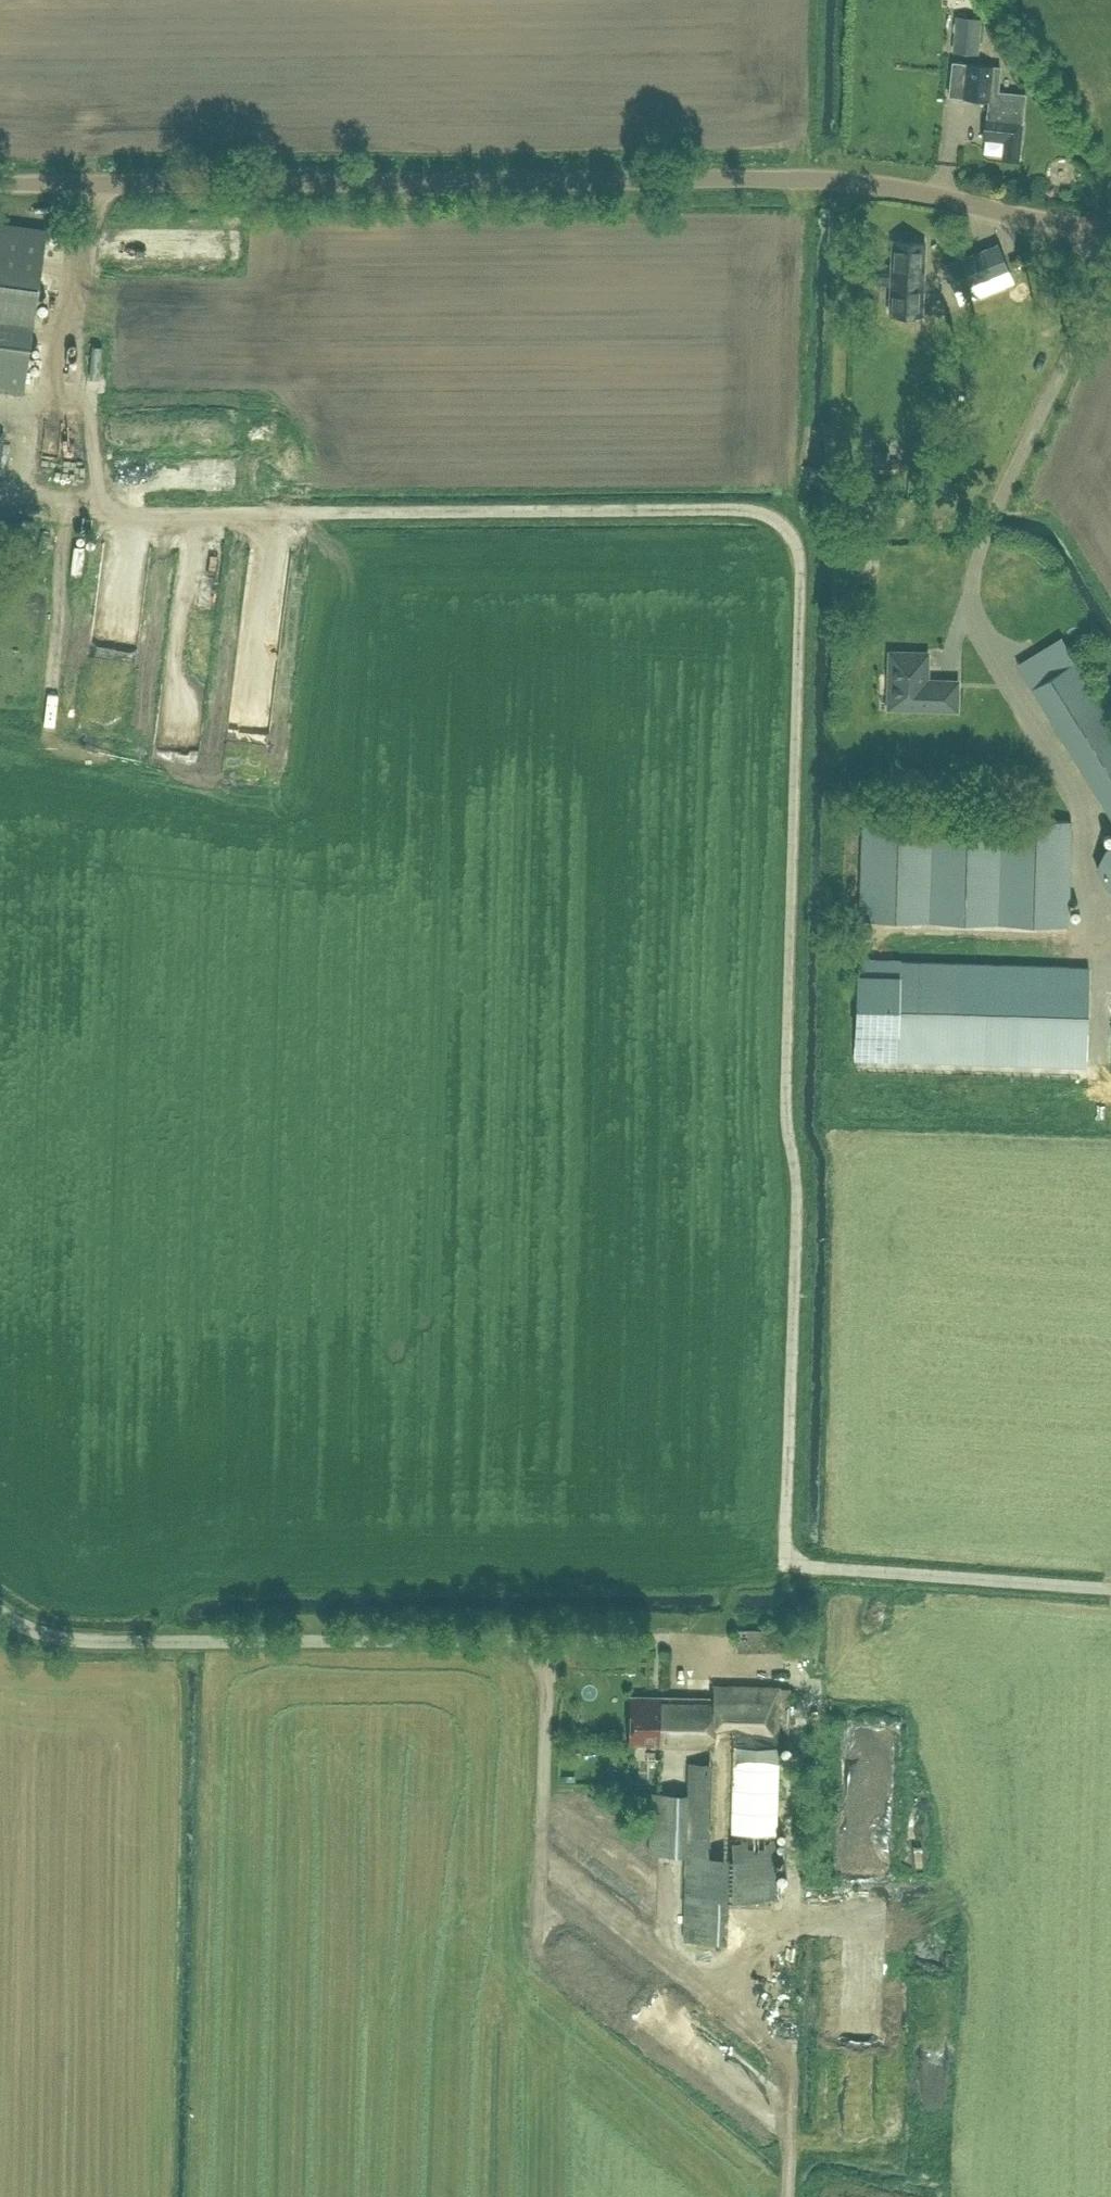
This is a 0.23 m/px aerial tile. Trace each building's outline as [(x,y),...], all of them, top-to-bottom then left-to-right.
[(979,16),(955,14),(953,40),(977,42),(979,16)] [(998,90),(999,72),(1000,65),(966,62),(963,95),(988,98),(986,115),(985,115),(983,136),(1004,139),(1002,156),(1017,157),(1021,121),(1022,121),(1025,92),(998,90)] [(37,297),(46,229),(0,222),(0,389),(23,392),(37,297)] [(921,313),(925,241),(892,239),(889,312),(921,313)] [(998,242),(944,264),(954,289),(1008,267),(998,242)] [(886,450),(873,449),(873,472),(897,473),(898,461),(886,460),(886,450)] [(927,651),(889,650),(888,689),(891,689),(891,706),(956,708),(957,679),(923,679),(924,671),(927,671),(927,651)] [(1030,685),(1110,815),(1110,714),(1076,657),(1030,685)] [(1071,819),(863,812),(859,917),(1068,924),(1071,819)] [(1102,845),(1096,868),(1107,886),(1110,887),(1110,839),(1102,845)] [(858,958),(856,1003),(855,1057),(1085,1065),(1089,965),(858,958)] [(807,1626),(737,1627),(738,1647),(808,1645),(807,1626)] [(629,1742),(711,1745),(711,1762),(689,1761),(688,1794),(650,1793),(649,1853),(686,1854),(684,1937),(795,1941),(803,1676),(714,1673),(713,1696),(631,1694),(629,1742)]
